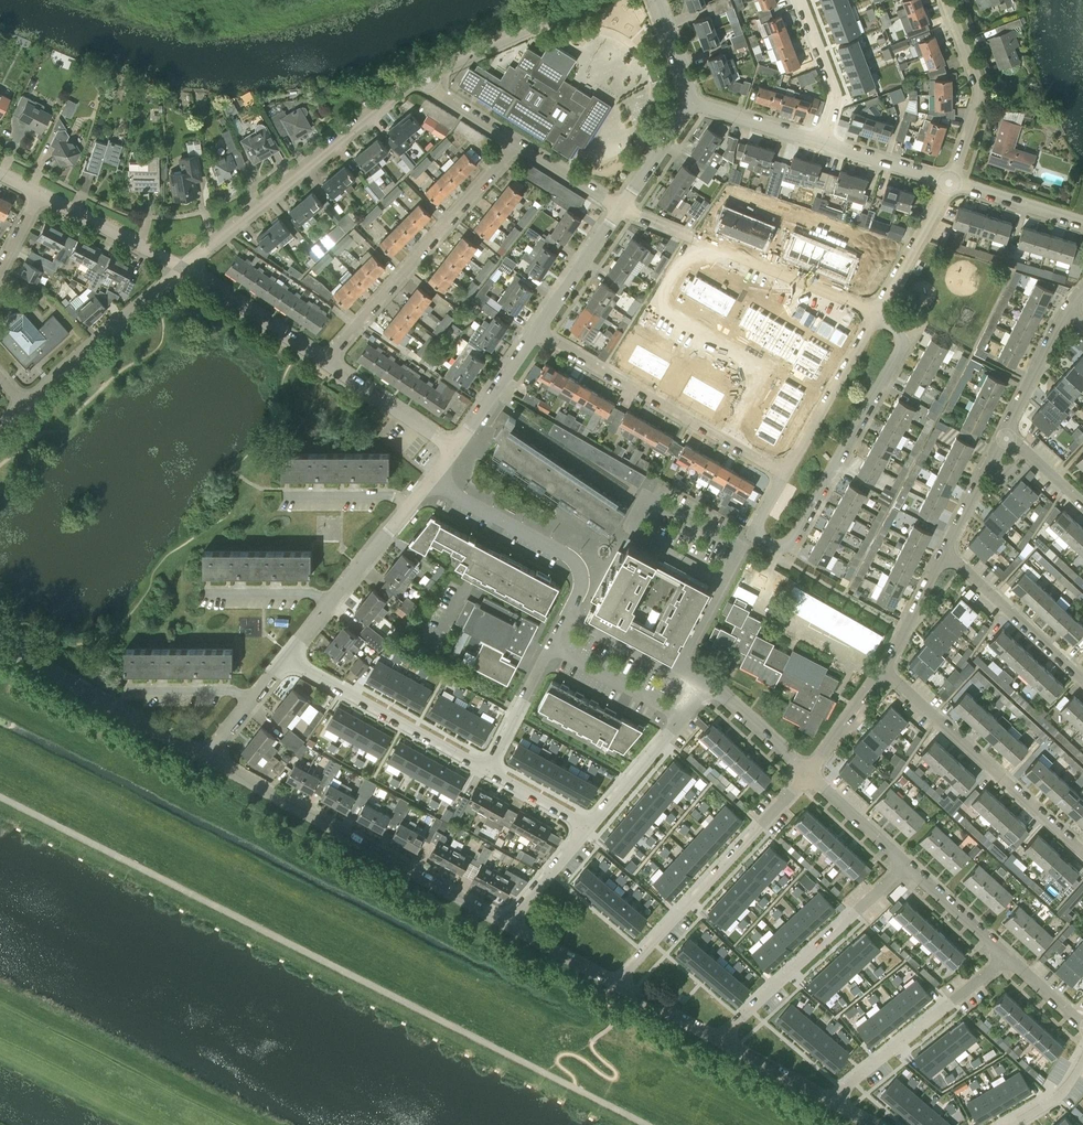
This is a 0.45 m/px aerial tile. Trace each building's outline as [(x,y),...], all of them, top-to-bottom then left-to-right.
[(705,0),(687,0),(691,10),(707,4),(705,0)] [(731,0),(729,0),(716,5),(719,12),(734,7),(731,0)] [(764,9),(757,12),(759,17),(771,13),(769,7),(778,4),(776,0),(761,0),(764,9)] [(823,1),(828,15),(851,6),(848,0),(827,0),(823,1)] [(906,6),(896,10),(899,17),(909,13),(909,14),(925,8),(922,0),(904,0),(906,6)] [(980,9),(989,6),(989,5),(993,4),(1000,2),(1002,9),(1012,5),(1010,0),(977,0),(980,9)] [(851,6),(828,15),(833,28),(856,19),(851,6)] [(930,21),(925,8),(909,14),(915,27),(930,21)] [(883,24),(891,21),(887,11),(879,14),(883,24)] [(773,19),(771,13),(759,17),(761,23),(764,23),(768,35),(787,28),(782,15),(773,19)] [(700,35),(716,29),(711,15),(695,21),(700,35)] [(1022,23),(1020,18),(1020,17),(1011,21),(1014,27),(1022,24),(1022,23)] [(861,33),(856,19),(833,28),(838,42),(861,33)] [(872,31),(883,27),(880,22),(870,26),(872,31)] [(792,40),(787,28),(768,35),(773,47),(792,40)] [(721,42),(716,29),(700,35),(705,48),(721,42)] [(1013,30),(990,39),(993,48),(994,47),(1002,67),(1019,61),(1014,46),(1019,45),(1013,30)] [(733,43),(745,39),(743,33),(730,37),(733,43)] [(750,42),(757,39),(755,34),(748,36),(750,42)] [(925,55),(941,48),(936,35),(920,41),(925,55)] [(906,38),(891,44),(894,52),(910,46),(906,38)] [(745,39),(733,43),(735,49),(748,45),(745,39)] [(844,57),(863,50),(858,39),(840,46),(844,57)] [(792,40),(773,47),(778,59),(783,57),(783,58),(796,53),(792,40)] [(470,67),(459,84),(545,138),(545,137),(554,142),(552,146),(570,157),(578,144),(584,148),(611,105),(594,94),(592,97),(565,79),(578,58),(551,42),(542,56),(530,48),(529,47),(516,68),(511,64),(502,79),(479,64),(475,70),(470,67)] [(941,48),(925,55),(930,68),(927,69),(929,75),(930,75),(946,71),(943,63),(946,62),(941,48)] [(867,61),(863,50),(844,57),(848,68),(867,61)] [(734,58),(728,60),(725,53),(709,59),(714,72),(736,64),(734,58)] [(801,65),(796,53),(783,58),(788,70),(801,65)] [(652,82),(660,79),(652,58),(645,61),(652,82)] [(871,72),(867,61),(848,68),(853,79),(871,72)] [(736,64),(714,72),(719,86),(727,83),(729,89),(740,93),(747,95),(751,82),(745,80),(744,83),(735,80),(733,73),(738,71),(736,64)] [(760,64),(758,71),(779,78),(781,71),(760,64)] [(946,71),(930,75),(930,87),(929,87),(929,94),(936,94),(953,94),(953,79),(947,79),(946,71)] [(871,72),(853,79),(857,91),(876,84),(871,72)] [(800,81),(806,79),(803,73),(797,76),(801,87),(802,86),(800,81)] [(775,84),(773,89),(760,85),(756,99),(769,103),(775,84)] [(775,84),(769,103),(782,107),(786,93),(787,88),(775,84)] [(889,92),(894,104),(905,99),(901,87),(889,92)] [(792,95),(786,93),(782,107),(794,111),(800,93),(800,92),(794,90),(792,95)] [(800,93),(794,111),(807,115),(808,111),(816,113),(820,99),(800,93)] [(936,94),(936,108),(929,108),(928,113),(941,116),(953,118),(953,94),(936,94)] [(26,124),(32,127),(41,131),(50,115),(32,105),(34,101),(22,95),(17,105),(24,108),(19,117),(28,121),(26,124)] [(862,108),(862,114),(853,112),(848,128),(861,132),(866,116),(867,116),(870,106),(881,102),(879,95),(865,101),(866,106),(862,108)] [(431,102),(426,98),(419,109),(425,112),(431,102)] [(431,102),(425,112),(430,115),(436,105),(431,102)] [(441,108),(436,105),(430,115),(435,119),(441,108)] [(888,114),(896,111),(894,105),(886,108),(888,114)] [(65,106),(61,113),(69,117),(73,110),(65,106)] [(302,106),(299,108),(286,115),(283,110),(270,117),(280,133),(287,129),(292,139),(311,128),(303,115),(307,113),(307,111),(305,107),(302,106)] [(906,106),(900,125),(908,128),(909,124),(911,120),(915,121),(918,113),(917,113),(918,110),(906,106)] [(1022,120),(1025,112),(1008,106),(1005,114),(1022,120)] [(447,111),(441,108),(435,119),(440,122),(447,111)] [(399,121),(414,139),(419,135),(415,130),(422,125),(411,111),(399,121)] [(452,115),(447,111),(440,122),(445,125),(452,115)] [(920,125),(918,131),(942,139),(947,126),(938,123),(941,116),(928,113),(927,113),(923,126),(920,125)] [(452,115),(445,125),(451,129),(457,118),(452,115)] [(879,120),(867,116),(866,116),(861,132),(874,136),(879,120)] [(102,120),(97,118),(94,126),(99,128),(102,120)] [(67,140),(69,135),(59,119),(55,128),(58,129),(51,143),(56,146),(53,153),(60,165),(74,164),(80,152),(72,139),(67,140)] [(1031,172),(1037,155),(1014,148),(1021,128),(1020,128),(1021,125),(1003,119),(989,162),(1015,170),(1016,167),(1031,172)] [(466,124),(460,120),(454,131),(459,134),(466,124)] [(893,124),(879,120),(874,136),(888,140),(893,124)] [(388,130),(392,134),(387,138),(400,154),(406,150),(411,145),(409,143),(414,139),(399,121),(388,130)] [(431,132),(442,138),(446,134),(449,129),(438,122),(431,132)] [(256,132),(257,135),(243,143),(253,161),(263,156),(262,155),(267,153),(268,153),(277,148),(265,127),(264,124),(261,123),(258,123),(256,124),(255,127),(255,130),(256,132)] [(466,124),(459,134),(464,137),(471,127),(466,124)] [(903,142),(908,128),(900,125),(895,140),(903,142)] [(471,127),(464,137),(470,140),(476,130),(471,127)] [(708,128),(700,140),(716,151),(721,144),(719,142),(722,138),(708,128)] [(235,148),(228,129),(221,131),(229,150),(235,148)] [(481,133),(476,130),(470,140),(475,144),(481,133)] [(942,139),(918,131),(916,138),(924,141),(922,148),(938,153),(942,139)] [(481,133),(475,144),(480,147),(486,136),(481,133)] [(486,136),(480,147),(485,150),(492,140),(486,136)] [(734,150),(738,138),(730,136),(727,148),(734,150)] [(438,145),(444,151),(453,143),(447,137),(438,145)] [(107,144),(96,141),(87,168),(98,171),(98,172),(102,161),(116,166),(115,171),(116,171),(120,158),(118,158),(122,145),(121,145),(121,147),(108,143),(109,138),(107,144)] [(378,138),(366,148),(381,166),(387,162),(382,157),(389,152),(378,138)] [(716,151),(700,140),(692,151),(700,157),(695,163),(705,171),(710,164),(706,161),(709,157),(711,158),(716,151)] [(748,142),(747,144),(740,142),(736,154),(743,157),(741,164),(748,166),(747,168),(754,170),(761,146),(748,142)] [(444,151),(438,145),(430,153),(436,159),(444,151)] [(472,145),(468,149),(478,159),(482,155),(472,145)] [(761,146),(754,170),(760,172),(763,164),(770,167),(775,151),(761,146)] [(381,166),(366,148),(355,156),(366,170),(370,175),(381,166)] [(402,158),(411,169),(418,162),(411,153),(408,153),(406,150),(400,154),(403,158),(402,158)] [(456,155),(452,158),(468,174),(477,164),(465,152),(459,158),(456,155)] [(211,161),(214,167),(211,167),(214,174),(216,173),(219,180),(231,175),(229,168),(235,166),(230,153),(223,156),(222,154),(215,157),(215,159),(211,161)] [(130,161),(130,170),(129,170),(129,189),(159,189),(159,155),(148,155),(148,160),(130,161)] [(190,199),(190,197),(196,196),(194,187),(193,187),(192,180),(200,179),(195,156),(180,158),(183,173),(170,176),(172,184),(171,185),(172,193),(174,193),(175,199),(181,198),(182,200),(184,202),(186,202),(188,201),(190,199)] [(427,156),(419,164),(424,170),(433,162),(427,156)] [(784,174),(782,179),(800,184),(803,176),(803,177),(808,161),(794,157),(792,165),(787,164),(785,171),(784,174)] [(411,169),(402,158),(397,162),(406,173),(411,169)] [(447,163),(451,166),(445,171),(458,184),(468,174),(452,158),(447,163)] [(775,160),(770,175),(765,193),(772,195),(782,162),(775,160)] [(808,161),(803,177),(816,180),(815,185),(824,188),(824,190),(830,173),(820,170),(822,165),(808,161)] [(528,162),(521,173),(526,177),(533,166),(528,162)] [(782,162),(772,195),(777,197),(781,184),(782,181),(782,179),(784,174),(785,171),(787,164),(782,162)] [(695,163),(690,170),(683,165),(675,177),(691,188),(696,181),(697,182),(700,177),(700,178),(705,171),(695,163)] [(424,170),(419,164),(410,172),(416,178),(424,170)] [(345,165),(333,175),(344,188),(345,187),(349,192),(354,187),(350,182),(356,178),(345,165)] [(538,169),(533,166),(526,177),(531,180),(538,169)] [(732,168),(728,180),(739,183),(743,170),(732,168)] [(544,172),(538,169),(531,180),(537,183),(544,172)] [(458,184),(445,171),(436,181),(448,193),(458,184)] [(830,173),(824,190),(847,198),(846,199),(847,199),(855,175),(841,171),(839,176),(830,173)] [(549,176),(544,172),(537,183),(542,187),(549,176)] [(344,188),(333,175),(322,183),(333,197),(344,188)] [(869,180),(855,175),(847,199),(865,204),(868,195),(864,193),(869,180)] [(549,176),(542,187),(547,190),(554,179),(549,176)] [(691,188),(675,177),(667,188),(681,198),(681,197),(684,193),(686,195),(691,188)] [(374,179),(369,184),(381,198),(385,193),(374,179)] [(554,179),(547,190),(552,193),(559,182),(554,179)] [(448,193),(436,181),(426,191),(438,203),(448,193)] [(565,185),(559,182),(552,193),(554,194),(557,196),(565,185)] [(523,203),(519,200),(524,194),(510,183),(501,194),(519,208),(523,203)] [(381,198),(369,184),(364,188),(376,202),(381,198)] [(389,193),(395,199),(403,191),(397,185),(389,193)] [(565,185),(557,196),(563,200),(570,189),(565,185)] [(896,206),(901,189),(887,185),(882,201),(896,206)] [(681,198),(667,188),(659,200),(673,209),(676,205),(679,206),(684,199),(681,197),(681,198)] [(575,192),(570,189),(563,200),(568,203),(575,192)] [(915,194),(901,189),(896,206),(910,210),(915,194)] [(312,192),(301,201),(311,214),(312,214),(323,205),(312,192)] [(580,195),(575,192),(568,203),(573,206),(580,195)] [(395,199),(389,193),(381,201),(387,207),(395,199)] [(519,208),(501,194),(493,205),(507,216),(515,206),(519,209),(519,208)] [(557,196),(554,194),(551,198),(568,210),(560,222),(574,231),(582,219),(571,211),(574,207),(573,206),(568,203),(563,200),(557,196)] [(580,195),(573,206),(574,207),(579,210),(586,199),(580,195)] [(3,219),(12,203),(0,196),(0,217),(3,219)] [(817,211),(821,198),(815,196),(811,209),(817,211)] [(827,200),(821,198),(817,211),(823,213),(827,200)] [(704,199),(699,207),(698,208),(704,213),(710,203),(704,199)] [(311,214),(301,201),(290,210),(294,216),(291,219),(297,227),(301,224),(300,223),(307,218),(313,225),(317,221),(312,214),(311,214)] [(410,213),(422,225),(432,215),(419,203),(410,213)] [(369,212),(375,218),(384,210),(378,204),(369,212)] [(525,213),(531,218),(538,209),(532,204),(525,213)] [(698,208),(691,204),(686,210),(699,219),(704,213),(698,208)] [(507,216),(493,205),(484,216),(498,227),(507,216)] [(967,229),(972,211),(959,207),(953,225),(967,229)] [(726,209),(719,227),(728,230),(735,212),(726,209)] [(869,209),(867,214),(863,226),(870,228),(875,211),(869,209)] [(342,217),(350,227),(358,219),(351,210),(342,217)] [(986,215),(972,211),(967,229),(980,233),(986,215)] [(375,218),(369,212),(361,221),(367,226),(375,218)] [(735,212),(728,230),(736,234),(744,216),(735,212)] [(863,226),(867,214),(861,212),(857,224),(863,226)] [(410,213),(400,223),(412,235),(422,225),(410,213)] [(531,218),(525,213),(517,223),(524,228),(531,218)] [(999,219),(986,215),(980,233),(993,237),(991,244),(999,219)] [(498,227),(484,216),(476,227),(489,238),(498,227)] [(744,216),(736,234),(745,237),(752,219),(744,216)] [(350,227),(342,217),(337,222),(345,232),(350,227)] [(293,236),(290,232),(279,219),(268,228),(278,241),(282,245),(293,236)] [(752,219),(745,237),(754,241),(761,223),(752,219)] [(1013,224),(999,219),(991,244),(998,246),(1000,239),(1007,242),(1013,224)] [(48,245),(57,227),(46,221),(37,239),(48,245)] [(549,232),(545,238),(558,247),(562,241),(565,243),(574,231),(560,222),(552,234),(549,232)] [(887,235),(889,236),(900,240),(905,227),(891,222),(887,235)] [(400,223),(394,229),(389,223),(384,228),(390,233),(402,245),(412,235),(400,223)] [(761,223),(754,241),(763,244),(770,226),(761,223)] [(508,235),(515,240),(521,231),(515,226),(508,235)] [(1031,249),(1037,231),(1023,226),(1018,245),(1031,249)] [(68,232),(57,227),(48,245),(58,250),(54,258),(60,261),(66,248),(61,245),(68,232)] [(257,237),(262,243),(257,247),(255,249),(266,257),(270,252),(268,249),(278,241),(268,228),(257,237)] [(1050,235),(1037,231),(1031,249),(1045,253),(1050,235)] [(348,233),(339,242),(345,248),(354,239),(348,233)] [(402,245),(390,233),(380,243),(392,255),(402,245)] [(515,240),(508,235),(500,244),(507,250),(515,240)] [(795,235),(788,255),(798,259),(806,240),(795,235)] [(1050,235),(1045,253),(1058,257),(1064,239),(1050,235)] [(464,236),(455,247),(470,258),(479,247),(464,236)] [(542,236),(530,253),(549,267),(558,255),(554,252),(558,247),(545,238),(542,236)] [(72,251),(66,248),(60,261),(66,264),(70,256),(80,262),(90,243),(79,238),(72,251)] [(633,239),(625,250),(639,259),(646,248),(633,239)] [(1078,243),(1064,239),(1058,257),(1072,262),(1078,264),(1082,250),(1076,249),(1078,243)] [(806,240),(798,259),(807,263),(815,243),(806,240)] [(960,250),(962,244),(949,240),(946,246),(960,250)] [(345,248),(339,242),(331,249),(337,255),(341,259),(349,252),(345,248)] [(100,249),(90,243),(80,262),(89,266),(84,276),(92,280),(93,278),(99,265),(93,262),(100,249)] [(316,243),(311,247),(320,257),(325,252),(316,243)] [(815,243),(807,263),(817,266),(825,247),(815,243)] [(976,248),(962,244),(960,250),(974,255),(976,248)] [(320,257),(311,247),(306,251),(315,262),(320,257)] [(455,247),(447,258),(461,269),(470,258),(455,247)] [(825,247),(817,266),(826,270),(834,251),(825,247)] [(976,248),(974,255),(987,259),(989,252),(976,248)] [(47,259),(44,257),(31,250),(28,256),(41,263),(45,265),(47,259)] [(625,250),(617,261),(631,271),(639,259),(625,250)] [(530,253),(529,254),(526,251),(522,257),(531,263),(527,269),(541,279),(549,267),(530,253)] [(834,251),(826,270),(836,274),(843,255),(834,251)] [(328,252),(320,260),(326,266),(334,258),(328,252)] [(989,252),(987,259),(1000,263),(1002,256),(989,252)] [(373,254),(363,264),(376,277),(386,267),(373,254)] [(654,269),(660,273),(669,258),(663,254),(654,269)] [(105,268),(99,265),(93,278),(98,281),(102,273),(113,278),(122,260),(112,255),(105,268)] [(247,258),(244,260),(237,255),(226,271),(226,272),(227,270),(233,274),(232,275),(239,280),(240,278),(250,264),(252,261),(247,258)] [(843,255),(836,274),(846,278),(854,259),(843,255)] [(502,261),(513,268),(517,263),(506,256),(502,261)] [(447,258),(438,268),(453,280),(461,269),(447,258)] [(482,268),(489,273),(496,263),(490,258),(482,268)] [(133,266),(122,260),(113,278),(118,281),(114,289),(127,296),(136,278),(129,274),(133,266)] [(326,266),(320,260),(312,269),(317,274),(326,266)] [(1024,270),(1026,264),(1013,260),(1011,266),(1024,270)] [(513,268),(502,261),(498,266),(499,267),(504,270),(509,274),(513,268)] [(631,271),(617,261),(609,272),(617,277),(613,282),(623,289),(627,284),(623,282),(631,271)] [(41,263),(38,269),(25,262),(19,273),(38,282),(43,272),(51,276),(54,270),(45,265),(41,263)] [(262,272),(250,264),(240,278),(245,282),(243,283),(251,288),(252,287),(262,272)] [(363,264),(353,274),(366,287),(376,277),(363,264)] [(1026,264),(1024,270),(1038,274),(1040,268),(1026,264)] [(303,273),(291,265),(287,271),(298,278),(303,273)] [(496,280),(504,270),(499,267),(492,277),(496,280)] [(453,280),(438,268),(430,279),(444,291),(453,280)] [(489,273),(482,268),(475,277),(482,282),(489,273)] [(1054,272),(1040,268),(1038,274),(1052,278),(1054,272)] [(660,273),(654,269),(650,274),(656,278),(660,273)] [(262,272),(252,287),(257,290),(256,292),(263,297),(264,295),(274,281),(262,272)] [(320,280),(309,272),(303,280),(314,288),(320,280)] [(1008,285),(1014,288),(1021,275),(1015,272),(1008,285)] [(1054,272),(1052,278),(1064,282),(1066,276),(1054,272)] [(353,274),(343,284),(356,297),(366,287),(353,274)] [(506,289),(525,302),(533,290),(519,281),(521,278),(516,274),(506,289)] [(686,277),(679,289),(685,292),(685,293),(726,317),(737,298),(696,274),(692,281),(686,277)] [(476,295),(487,302),(490,297),(486,294),(491,286),(492,286),(495,282),(489,278),(486,282),(479,290),(476,295)] [(473,280),(465,289),(472,294),(479,285),(473,280)] [(281,285),(274,281),(264,295),(269,298),(268,300),(276,305),(277,304),(287,289),(289,286),(284,283),(281,285)] [(740,299),(792,317),(799,300),(747,281),(740,299)] [(613,282),(609,287),(603,283),(595,294),(608,303),(613,307),(617,302),(611,298),(616,292),(620,295),(623,289),(613,282)] [(1036,282),(1030,295),(1047,304),(1053,291),(1036,282)] [(356,297),(343,284),(333,294),(346,307),(356,297)] [(1008,285),(1002,297),(1008,300),(1014,288),(1008,285)] [(419,287),(410,298),(425,309),(430,313),(434,308),(429,304),(433,298),(419,287)] [(108,288),(105,294),(111,297),(114,291),(108,288)] [(89,298),(85,302),(98,317),(107,309),(98,298),(102,295),(92,289),(86,294),(89,298)] [(287,289),(277,304),(282,307),(280,309),(288,314),(289,312),(299,297),(301,294),(296,291),(294,294),(287,289)] [(472,294),(465,289),(458,299),(465,304),(472,294)] [(525,302),(506,289),(497,301),(516,314),(525,302)] [(608,303),(595,294),(587,305),(600,314),(608,303)] [(487,302),(476,295),(472,300),(483,308),(487,302)] [(1047,304),(1030,295),(1023,308),(1041,316),(1047,304)] [(306,303),(299,297),(289,312),(294,315),(293,317),(299,321),(310,305),(312,302),(309,300),(306,303)] [(1008,300),(1002,297),(996,310),(1002,313),(1008,300)] [(410,298),(402,308),(416,320),(425,309),(410,298)] [(668,309),(680,314),(685,302),(673,298),(668,309)] [(641,303),(635,299),(632,303),(638,307),(641,303)] [(310,305),(299,321),(317,333),(328,317),(325,315),(327,312),(322,309),(320,312),(318,310),(320,307),(313,301),(312,302),(310,305)] [(85,302),(76,310),(70,303),(65,307),(74,318),(79,314),(89,325),(98,317),(85,302)] [(600,314),(587,305),(579,316),(593,326),(600,314)] [(749,305),(738,324),(752,332),(748,338),(794,365),(793,367),(812,378),(828,350),(809,339),(808,341),(801,338),(802,335),(749,305)] [(799,321),(809,326),(817,311),(807,306),(799,321)] [(402,308),(393,319),(408,331),(407,331),(410,333),(413,329),(411,327),(416,320),(402,308)] [(655,308),(652,320),(664,323),(667,311),(655,308)] [(697,308),(693,320),(719,328),(723,316),(697,308)] [(1023,308),(1017,320),(1034,329),(1041,316),(1023,308)] [(1002,313),(996,310),(990,322),(996,325),(1002,313)] [(6,328),(0,334),(0,339),(19,361),(22,359),(23,360),(25,359),(27,362),(31,359),(32,361),(34,359),(35,360),(67,332),(68,331),(53,315),(44,322),(37,329),(23,313),(21,312),(19,312),(18,312),(17,312),(15,312),(14,313),(12,314),(11,314),(10,315),(9,316),(8,317),(7,318),(7,320),(6,321),(6,323),(6,324),(6,325),(6,326),(6,327),(6,328)] [(448,313),(440,322),(447,327),(454,318),(448,313)] [(481,324),(501,337),(509,325),(495,316),(489,313),(481,324)] [(622,320),(628,324),(631,319),(625,315),(622,320)] [(593,326),(579,316),(571,328),(584,336),(582,338),(590,343),(595,336),(589,331),(593,326)] [(676,328),(689,332),(692,322),(679,318),(676,328)] [(408,331),(393,319),(384,330),(399,342),(407,331),(408,331)] [(1034,329),(1017,320),(1011,333),(1028,341),(1034,329)] [(447,327),(440,322),(433,331),(439,336),(447,327)] [(996,325),(990,322),(983,335),(989,338),(996,325)] [(449,329),(461,336),(464,331),(453,323),(449,329)] [(501,337),(481,324),(480,324),(468,341),(483,352),(487,347),(492,350),(501,337)] [(457,342),(461,336),(449,329),(446,334),(457,342)] [(611,338),(617,342),(623,332),(617,329),(611,338)] [(1011,333),(1004,345),(1022,354),(1028,341),(1011,333)] [(423,344),(430,349),(437,339),(430,334),(423,344)] [(719,335),(717,346),(728,348),(730,337),(719,335)] [(932,337),(925,350),(942,359),(949,347),(952,341),(941,335),(938,341),(932,337)] [(989,338),(983,335),(974,354),(985,359),(988,352),(983,350),(989,338)] [(617,342),(611,338),(605,347),(611,351),(617,342)] [(464,347),(456,359),(476,373),(484,361),(479,358),(483,352),(468,341),(464,347)] [(376,348),(369,343),(368,343),(358,359),(359,358),(366,363),(365,364),(371,368),(372,366),(382,352),(383,349),(379,346),(376,348)] [(430,349),(423,344),(416,353),(423,358),(430,349)] [(631,356),(628,361),(636,366),(646,349),(643,348),(638,344),(634,350),(631,356)] [(753,359),(757,348),(743,344),(740,356),(753,359)] [(1022,354),(1004,345),(998,358),(1016,367),(1022,354)] [(646,349),(636,366),(644,371),(654,354),(647,350),(646,349)] [(759,358),(771,363),(774,356),(762,350),(759,358)] [(942,359),(925,350),(918,362),(935,372),(942,359)] [(389,357),(382,352),(372,366),(379,371),(378,372),(383,376),(384,375),(394,360),(396,358),(391,355),(389,357)] [(654,354),(644,371),(652,376),(662,359),(661,358),(654,354)] [(955,367),(961,370),(968,357),(962,354),(955,367)] [(434,370),(438,365),(427,357),(423,363),(434,370)] [(962,376),(968,379),(974,368),(979,370),(982,364),(971,358),(962,376)] [(476,373),(456,359),(443,377),(459,387),(463,382),(468,385),(476,373)] [(662,359),(652,376),(661,380),(664,375),(667,369),(671,363),(665,360),(662,359)] [(402,365),(394,360),(384,375),(391,380),(390,381),(396,385),(397,384),(407,369),(409,366),(404,363),(402,365)] [(935,372),(918,362),(911,374),(928,384),(935,372)] [(547,363),(539,376),(545,379),(541,385),(547,388),(558,370),(547,363)] [(1066,374),(1082,389),(1082,370),(1075,363),(1066,374)] [(543,368),(536,364),(527,377),(533,382),(543,368)] [(961,370),(955,367),(948,379),(954,383),(961,370)] [(415,374),(407,369),(397,384),(404,388),(403,390),(409,393),(410,392),(420,377),(421,375),(417,372),(415,374)] [(558,370),(547,388),(558,395),(561,389),(562,390),(570,376),(558,370)] [(982,386),(999,395),(1006,382),(988,373),(982,386)] [(928,384),(911,374),(904,387),(921,396),(928,384)] [(1066,374),(1057,384),(1073,399),(1082,389),(1066,374)] [(562,390),(573,396),(581,383),(570,376),(562,390)] [(686,387),(683,393),(692,398),(701,381),(698,379),(693,376),(690,381),(686,387)] [(962,376),(955,388),(961,392),(968,379),(962,376)] [(432,386),(420,377),(410,392),(421,400),(420,401),(421,402),(422,401),(432,386)] [(954,383),(948,379),(942,392),(948,395),(954,383)] [(436,388),(432,386),(422,401),(429,405),(428,407),(440,415),(457,390),(442,380),(436,388)] [(701,381),(692,398),(700,402),(709,385),(702,381),(701,381)] [(785,381),(755,434),(774,445),(804,391),(785,381)] [(758,392),(769,398),(774,388),(763,382),(758,392)] [(573,396),(570,401),(575,404),(578,399),(585,403),(592,389),(581,383),(573,396)] [(1073,399),(1057,384),(1047,394),(1051,398),(1068,413),(1077,403),(1073,399)] [(709,385),(700,402),(708,407),(717,390),(716,389),(709,385)] [(982,386),(976,399),(993,408),(999,395),(982,386)] [(955,388),(949,401),(955,404),(961,392),(955,388)] [(592,389),(585,403),(596,409),(604,396),(592,389)] [(717,390),(708,407),(716,412),(719,406),(723,401),(726,395),(720,392),(717,390)] [(536,407),(540,399),(527,391),(522,399),(536,407)] [(948,395),(942,392),(935,404),(941,407),(948,395)] [(596,409),(587,426),(590,428),(593,429),(601,416),(600,415),(601,412),(607,415),(604,420),(611,424),(620,409),(614,405),(615,403),(612,401),(604,396),(596,409)] [(1042,408),(1058,423),(1068,413),(1051,398),(1042,408)] [(540,399),(536,407),(547,413),(552,406),(545,402),(540,399)] [(899,399),(892,412),(909,421),(916,408),(899,399)] [(976,399),(969,411),(987,420),(993,408),(976,399)] [(955,404),(949,401),(942,413),(948,417),(955,404)] [(751,404),(744,418),(755,423),(762,409),(751,404)] [(1058,423),(1042,408),(1032,418),(1049,433),(1058,423)] [(620,409),(611,424),(618,428),(620,423),(626,426),(622,434),(627,437),(628,438),(640,417),(632,412),(628,410),(626,413),(620,409)] [(559,420),(564,412),(559,410),(555,417),(559,420)] [(987,420),(969,411),(963,424),(980,433),(987,420)] [(564,412),(559,420),(571,426),(576,418),(568,413),(567,414),(564,412)] [(892,412),(885,424),(902,433),(909,421),(892,412)] [(511,416),(508,420),(501,417),(493,436),(494,437),(495,436),(502,440),(495,450),(613,530),(628,508),(518,435),(509,429),(516,420),(511,416)] [(929,416),(922,428),(929,432),(935,419),(929,416)] [(640,417),(628,438),(632,440),(636,432),(643,436),(651,423),(640,417)] [(946,432),(949,426),(938,420),(935,426),(941,429),(946,432)] [(561,426),(554,423),(549,433),(555,437),(561,426)] [(577,430),(582,433),(587,426),(582,423),(578,430),(577,430)] [(662,430),(651,423),(643,436),(650,440),(649,442),(649,444),(653,446),(662,430)] [(902,433),(885,424),(878,436),(895,445),(902,433)] [(561,426),(555,437),(561,440),(567,430),(561,426)] [(935,441),(941,429),(935,426),(929,438),(935,441)] [(922,428),(916,441),(922,444),(929,432),(922,428)] [(573,433),(567,430),(561,440),(566,443),(565,444),(566,445),(573,433)] [(673,436),(662,430),(653,446),(664,453),(667,448),(673,452),(679,443),(672,439),(673,436)] [(573,433),(566,445),(572,448),(579,437),(573,433)] [(895,445),(878,436),(872,448),(889,457),(895,445)] [(950,449),(968,458),(974,445),(957,436),(950,449)] [(579,437),(572,448),(578,452),(585,440),(579,437)] [(935,441),(929,438),(922,451),(928,454),(935,441)] [(1080,443),(1075,439),(1068,447),(1073,451),(1080,443)] [(585,440),(578,452),(584,455),(591,444),(585,440)] [(916,441),(909,453),(915,457),(922,444),(916,441)] [(618,454),(623,446),(618,443),(613,451),(618,454)] [(673,452),(671,455),(677,459),(679,457),(690,463),(698,450),(686,444),(685,446),(679,443),(673,452)] [(591,444),(584,455),(591,459),(597,447),(591,444)] [(623,446),(618,454),(622,456),(626,448),(623,446)] [(603,451),(597,447),(591,459),(597,462),(603,451)] [(635,463),(642,451),(636,447),(629,460),(635,463)] [(889,457),(872,448),(865,460),(882,470),(889,457)] [(968,458),(950,449),(944,461),(961,470),(968,458)] [(709,457),(698,450),(690,463),(702,470),(709,457)] [(603,451),(597,462),(603,466),(609,454),(603,451)] [(922,451),(916,463),(922,466),(928,454),(922,451)] [(318,453),(282,453),(282,477),(318,477),(318,453)] [(354,477),(354,453),(318,453),(318,477),(354,477)] [(390,477),(390,453),(354,453),(354,477),(390,477)] [(909,453),(903,465),(909,469),(915,457),(909,453)] [(609,454),(603,466),(609,469),(615,458),(609,454)] [(641,467),(645,459),(640,457),(636,464),(641,467)] [(709,457),(702,470),(699,475),(710,482),(713,476),(721,463),(709,457)] [(615,458),(609,469),(615,472),(621,461),(615,458)] [(645,459),(641,467),(645,469),(649,462),(645,459)] [(882,470),(865,460),(858,473),(875,482),(882,470)] [(621,461),(615,472),(621,476),(627,465),(621,461)] [(961,470),(944,461),(938,474),(955,482),(961,470)] [(721,463),(713,476),(710,482),(715,484),(718,479),(725,483),(732,470),(721,463)] [(916,463),(909,475),(915,478),(922,466),(916,463)] [(633,468),(627,465),(621,476),(627,479),(633,468)] [(909,469),(903,465),(896,477),(903,481),(909,469)] [(633,468),(627,479),(633,483),(639,472),(633,468)] [(732,470),(725,483),(722,488),(728,492),(733,495),(743,476),(732,470)] [(639,472),(633,483),(639,487),(646,475),(639,472)] [(676,487),(681,480),(683,476),(678,473),(672,485),(676,487)] [(955,482),(938,474),(931,486),(949,495),(955,482)] [(909,475),(903,487),(909,491),(915,478),(909,475)] [(755,483),(743,476),(733,495),(745,501),(755,483)] [(884,488),(881,493),(893,500),(903,481),(896,477),(889,491),(884,488)] [(1022,479),(1012,489),(1029,505),(1038,494),(1022,479)] [(685,482),(681,480),(676,487),(681,489),(685,482)] [(850,483),(843,496),(860,505),(867,493),(850,483)] [(949,495),(931,486),(925,499),(943,507),(949,495)] [(909,491),(903,487),(893,505),(904,511),(907,505),(905,504),(908,498),(906,497),(909,491)] [(1029,505),(1012,489),(1003,499),(1019,514),(1029,505)] [(699,500),(704,493),(699,490),(695,498),(699,500)] [(727,504),(733,495),(728,492),(722,503),(726,506),(727,504)] [(704,493),(699,500),(704,503),(708,495),(704,493)] [(893,500),(881,493),(881,494),(880,494),(876,502),(882,506),(877,515),(883,518),(893,500)] [(860,505),(843,496),(836,508),(853,517),(860,505)] [(1049,498),(1041,510),(1046,514),(1053,502),(1049,498)] [(943,507),(925,499),(919,511),(936,520),(943,507)] [(1003,499),(994,509),(1010,524),(1019,514),(1003,499)] [(722,514),(726,506),(722,503),(717,511),(722,514)] [(727,504),(726,506),(722,514),(734,520),(739,511),(727,504)] [(883,524),(889,527),(896,516),(901,518),(904,512),(893,506),(883,524)] [(836,508),(829,520),(846,530),(853,517),(836,508)] [(1010,524),(994,509),(984,520),(988,523),(1001,535),(1001,534),(1010,524)] [(1060,533),(1074,519),(1063,509),(1050,524),(1060,533)] [(1046,514),(1041,510),(1032,523),(1037,526),(1046,514)] [(429,521),(423,528),(415,538),(414,537),(410,542),(411,543),(410,544),(426,553),(436,535),(467,551),(458,560),(466,565),(465,568),(546,612),(561,585),(551,580),(552,578),(538,570),(537,573),(536,572),(523,565),(524,563),(489,547),(476,540),(477,539),(471,535),(470,537),(436,518),(436,517),(432,515),(428,520),(429,521)] [(883,518),(877,515),(870,527),(876,531),(883,518)] [(1060,533),(1071,543),(1082,529),(1082,528),(1074,519),(1060,533)] [(846,530),(829,520),(822,532),(839,542),(846,530)] [(988,523),(979,533),(996,548),(1005,538),(1001,534),(1001,535),(988,523)] [(883,524),(877,537),(883,540),(889,527),(883,524)] [(908,537),(925,545),(932,533),(914,524),(908,537)] [(876,531),(870,527),(864,539),(870,543),(876,531)] [(1023,537),(1028,540),(1034,532),(1029,528),(1023,537)] [(1071,543),(1081,552),(1082,550),(1082,529),(1071,543)] [(822,532),(815,544),(832,554),(839,542),(822,532)] [(996,548),(979,533),(969,543),(986,559),(996,548)] [(883,540),(877,537),(870,549),(876,552),(883,540)] [(925,545),(908,537),(902,549),(919,558),(925,545)] [(1023,537),(1017,546),(1022,549),(1027,541),(1028,540),(1023,537)] [(1043,551),(1048,546),(1038,537),(1033,542),(1043,551)] [(870,543),(864,539),(857,552),(863,555),(870,543)] [(630,541),(590,614),(674,658),(681,645),(678,643),(681,638),(684,640),(707,596),(653,567),(659,556),(630,541)] [(1034,547),(1027,541),(1022,549),(1027,554),(1034,547)] [(832,554),(815,544),(808,557),(825,566),(832,554)] [(919,558),(902,549),(896,546),(890,559),(895,562),(913,571),(919,558)] [(1048,546),(1043,551),(1054,561),(1058,556),(1048,546)] [(870,549),(863,561),(870,565),(876,552),(870,549)] [(240,574),(240,551),(204,551),(204,574),(240,574)] [(275,551),(240,551),(240,574),(275,574),(275,551)] [(312,574),(311,551),(275,551),(275,574),(312,574)] [(863,555),(857,552),(856,554),(853,552),(849,561),(852,562),(850,564),(857,568),(863,555)] [(394,564),(412,579),(419,570),(419,566),(417,565),(419,561),(412,555),(409,558),(403,553),(394,564)] [(1047,569),(1052,564),(1041,554),(1037,559),(1047,569)] [(1017,555),(1011,563),(1015,567),(1022,559),(1017,555)] [(1069,565),(1058,556),(1054,561),(1064,570),(1069,565)] [(870,565),(863,561),(857,574),(863,577),(870,565)] [(913,571),(895,562),(889,574),(907,583),(913,571)] [(1011,563),(1003,571),(998,565),(993,571),(1003,580),(1015,567),(1011,563)] [(385,576),(388,578),(382,585),(398,598),(409,584),(408,584),(412,579),(394,564),(385,576)] [(857,568),(850,564),(844,576),(839,574),(836,580),(847,586),(857,568)] [(1052,564),(1047,569),(1057,578),(1062,573),(1052,564)] [(1079,575),(1069,565),(1064,570),(1074,580),(1079,575)] [(1022,595),(1035,581),(1024,572),(1011,586),(1022,595)] [(434,573),(431,577),(436,581),(439,577),(434,573)] [(1062,573),(1057,578),(1067,587),(1072,582),(1062,573)] [(863,577),(857,574),(847,592),(858,597),(862,592),(857,589),(863,577)] [(889,574),(883,587),(900,595),(907,583),(889,574)] [(1074,580),(1082,588),(1082,579),(1079,575),(1074,580)] [(428,592),(436,581),(431,577),(423,588),(428,592)] [(1045,591),(1035,581),(1022,595),(1032,605),(1045,591)] [(1072,582),(1067,587),(1077,597),(1082,592),(1072,582)] [(883,587),(877,584),(871,597),(894,608),(900,595),(883,587)] [(373,589),(364,601),(383,616),(387,611),(382,606),(387,600),(373,589)] [(1045,591),(1032,605),(1042,615),(1055,600),(1045,591)] [(407,596),(403,602),(413,610),(417,605),(407,596)] [(480,605),(476,602),(468,598),(455,622),(464,627),(463,627),(506,649),(507,647),(523,656),(539,624),(485,596),(480,605)] [(728,601),(723,612),(727,614),(726,618),(736,623),(731,633),(720,628),(720,629),(715,627),(709,637),(714,640),(712,643),(728,651),(731,646),(746,654),(740,665),(758,675),(757,677),(774,686),(778,678),(799,689),(793,700),(791,699),(783,715),(801,723),(799,727),(814,735),(823,717),(826,718),(835,700),(830,697),(839,679),(826,672),(828,667),(793,649),(790,655),(773,646),(775,643),(757,634),(763,622),(748,614),(750,610),(745,607),(747,602),(736,597),(733,603),(728,601)] [(952,608),(969,623),(978,613),(962,598),(952,608)] [(1055,600),(1042,615),(1052,624),(1066,610),(1055,600)] [(383,616),(364,601),(355,612),(368,623),(372,618),(378,622),(383,616)] [(413,610),(403,602),(399,607),(409,615),(413,610)] [(952,608),(943,618),(960,633),(969,623),(952,608)] [(1076,619),(1066,610),(1052,624),(1063,633),(1076,619)] [(943,618),(934,628),(950,643),(960,633),(943,618)] [(1076,619),(1063,633),(1073,643),(1082,633),(1082,626),(1076,619)] [(978,632),(983,635),(989,627),(984,624),(978,632)] [(364,630),(384,646),(388,641),(368,625),(364,630)] [(344,626),(335,637),(355,653),(360,647),(353,642),(357,636),(344,626)] [(950,643),(934,628),(924,639),(928,642),(929,642),(941,654),(941,653),(950,643)] [(999,652),(1013,638),(1002,628),(989,643),(999,652)] [(384,646),(364,630),(359,635),(380,652),(384,646)] [(983,635),(978,632),(972,641),(977,644),(983,635)] [(355,653),(335,637),(326,648),(339,659),(343,653),(348,657),(353,652),(355,653)] [(1023,648),(1013,638),(999,652),(1010,662),(1023,648)] [(929,642),(928,642),(919,652),(936,667),(945,657),(941,653),(941,654),(929,642)] [(518,669),(501,661),(505,654),(485,644),(472,669),(508,687),(518,669)] [(968,646),(962,655),(967,658),(973,650),(968,646)] [(161,672),(161,648),(125,648),(125,672),(161,672)] [(197,672),(197,648),(161,648),(161,672),(197,672)] [(233,648),(197,648),(197,672),(233,672),(233,648)] [(1023,648),(1010,662),(1020,671),(1033,657),(1023,648)] [(936,667),(919,652),(910,662),(926,678),(936,667)] [(967,658),(962,655),(959,659),(956,663),(960,667),(967,658)] [(983,670),(988,665),(977,655),(973,660),(983,670)] [(361,675),(369,665),(359,657),(351,667),(361,675)] [(1033,657),(1020,671),(1030,681),(1043,667),(1033,657)] [(378,660),(367,680),(380,688),(391,668),(378,660)] [(969,662),(960,672),(966,678),(975,667),(969,662)] [(998,674),(988,665),(983,670),(994,679),(998,674)] [(1043,667),(1030,681),(1040,690),(1053,676),(1043,667)] [(391,668),(380,688),(393,695),(405,675),(391,668)] [(988,688),(993,683),(978,670),(970,678),(975,683),(978,679),(988,688)] [(1008,684),(998,674),(994,679),(1004,689),(1008,684)] [(405,675),(393,695),(407,703),(418,683),(405,675)] [(959,675),(953,683),(957,687),(964,679),(959,675)] [(1053,676),(1040,690),(1051,700),(1064,686),(1053,676)] [(643,729),(638,726),(622,717),(620,720),(599,708),(600,706),(596,703),(595,706),(589,703),(590,700),(582,696),(580,698),(574,695),(576,692),(567,688),(566,691),(560,687),(561,685),(552,680),(539,705),(549,711),(548,712),(554,715),(555,714),(563,718),(562,720),(569,723),(569,722),(578,726),(577,728),(583,731),(584,729),(593,734),(592,736),(602,741),(603,739),(608,742),(608,744),(614,747),(615,746),(624,751),(643,729)] [(418,683),(407,703),(420,710),(431,690),(418,683)] [(957,687),(953,683),(945,691),(950,695),(957,687)] [(1003,693),(993,683),(988,688),(998,698),(1003,693)] [(1019,693),(1008,684),(1004,689),(1014,698),(1019,693)] [(282,701),(296,712),(305,719),(315,707),(306,699),(293,688),(282,701)] [(963,715),(976,701),(966,691),(953,706),(963,715)] [(1003,693),(998,698),(1009,707),(1013,702),(1003,693)] [(1019,693),(1014,698),(1024,708),(1029,703),(1019,693)] [(439,695),(428,714),(442,722),(453,702),(439,695)] [(1082,706),(1082,704),(1074,695),(1061,709),(1071,719),(1082,706)] [(296,712),(282,701),(273,712),(286,723),(296,712)] [(976,701),(963,715),(974,725),(987,710),(976,701)] [(453,702),(442,722),(455,729),(466,709),(453,702)] [(1023,712),(1013,702),(1009,707),(1019,717),(1023,712)] [(1029,703),(1024,708),(1039,721),(1047,712),(1042,708),(1038,712),(1029,703)] [(882,716),(899,731),(908,721),(892,706),(882,716)] [(1071,719),(1081,728),(1082,727),(1082,706),(1071,719)] [(338,707),(327,727),(340,734),(351,714),(338,707)] [(466,709),(455,729),(469,737),(480,717),(466,709)] [(318,710),(309,723),(314,727),(324,714),(318,710)] [(997,720),(987,710),(974,725),(984,734),(997,720)] [(1034,721),(1023,712),(1019,717),(1029,726),(1034,721)] [(351,714),(340,734),(353,742),(364,722),(351,714)] [(997,720),(984,734),(994,744),(1007,729),(1012,723),(1002,715),(997,720)] [(701,716),(697,719),(704,728),(708,725),(701,716)] [(899,731),(882,716),(873,726),(890,741),(899,731)] [(480,717),(469,737),(482,744),(493,724),(480,717)] [(1055,736),(1060,731),(1054,726),(1056,724),(1051,719),(1044,726),(1055,736)] [(1034,721),(1029,726),(1039,736),(1035,740),(1040,744),(1049,735),(1034,721)] [(364,722),(353,742),(367,749),(378,729),(364,722)] [(314,727),(309,723),(305,730),(310,733),(314,727)] [(711,745),(723,732),(713,723),(701,736),(711,745)] [(262,726),(252,738),(272,755),(276,750),(269,745),(275,737),(262,726)] [(873,726),(864,736),(880,752),(890,741),(873,726)] [(290,729),(285,734),(300,746),(303,743),(305,741),(290,729)] [(378,729),(367,749),(380,756),(391,737),(378,729)] [(1018,739),(1007,729),(994,744),(1005,753),(1018,739)] [(1060,731),(1055,736),(1065,746),(1070,741),(1060,731)] [(723,732),(711,745),(721,754),(733,741),(723,732)] [(300,746),(285,734),(281,740),(296,752),(300,746)] [(916,734),(911,742),(912,743),(916,746),(922,738),(916,734)] [(880,752),(864,736),(854,747),(858,750),(859,750),(871,762),(880,752)] [(272,755),(252,738),(242,750),(256,761),(260,756),(266,761),(272,755)] [(310,738),(308,744),(313,747),(316,741),(310,738)] [(932,763),(945,749),(935,739),(922,754),(932,763)] [(1028,748),(1018,739),(1005,753),(1015,763),(1028,748)] [(1059,755),(1064,750),(1054,740),(1049,746),(1059,755)] [(399,741),(388,761),(402,768),(413,749),(399,741)] [(743,750),(733,741),(721,754),(730,763),(743,750)] [(1080,750),(1070,741),(1065,746),(1075,755),(1080,750)] [(519,742),(510,759),(519,765),(529,747),(519,742)] [(912,743),(911,742),(905,752),(910,755),(916,746),(912,743)] [(303,743),(300,746),(296,752),(294,754),(300,758),(309,747),(303,743)] [(529,747),(519,765),(529,770),(539,753),(529,747)] [(413,749),(402,768),(415,776),(426,756),(413,749)] [(945,749),(932,763),(943,773),(956,759),(945,749)] [(743,750),(730,763),(740,772),(752,759),(743,750)] [(859,750),(858,750),(849,760),(866,775),(875,765),(871,762),(859,750)] [(1074,759),(1064,750),(1059,755),(1070,765),(1074,759)] [(539,753),(529,770),(539,776),(548,758),(539,753)] [(693,764),(697,760),(690,753),(686,758),(693,764)] [(426,756),(415,776),(429,783),(440,763),(426,756)] [(901,757),(895,765),(901,769),(906,761),(901,757)] [(1036,781),(1049,767),(1038,757),(1025,772),(1036,781)] [(278,774),(287,762),(281,758),(272,769),(278,774)] [(329,773),(336,762),(330,758),(323,770),(329,773)] [(548,758),(539,776),(549,781),(558,764),(548,758)] [(752,759),(740,772),(750,781),(762,768),(752,759)] [(966,768),(956,759),(943,773),(953,782),(966,768)] [(1070,765),(1080,774),(1082,770),(1082,767),(1074,759),(1070,765)] [(692,775),(674,760),(664,772),(682,787),(692,775)] [(866,775),(849,760),(840,771),(857,786),(866,775)] [(891,771),(896,763),(892,760),(886,768),(891,771)] [(336,762),(329,773),(335,776),(341,765),(336,762)] [(700,762),(696,766),(703,772),(707,768),(700,762)] [(440,763),(429,783),(442,791),(453,771),(440,763)] [(305,764),(303,768),(295,764),(287,778),(300,786),(310,767),(305,764)] [(558,764),(549,781),(558,786),(568,769),(558,764)] [(901,769),(895,765),(889,775),(894,778),(901,769)] [(916,781),(920,776),(909,766),(905,772),(916,781)] [(314,769),(310,767),(300,786),(312,793),(320,778),(312,773),(314,769)] [(1049,767),(1036,781),(1046,791),(1059,776),(1049,767)] [(772,777),(762,768),(750,781),(760,790),(772,777)] [(966,768),(953,782),(964,792),(977,778),(966,768)] [(568,769),(558,786),(568,792),(578,775),(568,769)] [(453,771),(442,791),(455,798),(466,778),(453,771)] [(706,775),(713,782),(717,777),(710,771),(706,775)] [(682,787),(664,772),(655,784),(672,798),(682,787)] [(578,775),(568,792),(578,797),(587,780),(578,775)] [(695,782),(702,788),(708,781),(701,775),(695,782)] [(903,775),(898,780),(903,785),(908,780),(903,775)] [(931,786),(920,776),(916,781),(926,791),(931,786)] [(1059,776),(1046,791),(1056,800),(1069,786),(1059,776)] [(361,799),(371,781),(365,778),(355,796),(361,799)] [(878,786),(883,790),(889,784),(885,779),(878,786)] [(587,780),(578,797),(588,803),(597,785),(587,780)] [(716,784),(722,790),(726,786),(719,780),(716,784)] [(732,780),(728,785),(737,793),(741,788),(732,780)] [(377,784),(371,781),(361,799),(366,802),(377,784)] [(338,787),(330,783),(322,798),(334,805),(346,784),(341,782),(338,787)] [(346,784),(334,805),(347,812),(355,797),(349,793),(352,788),(346,784)] [(672,798),(655,784),(645,795),(662,810),(672,798)] [(477,785),(469,798),(464,795),(454,813),(462,818),(466,810),(474,815),(477,809),(487,791),(477,785)] [(883,790),(878,786),(871,795),(875,799),(883,790)] [(941,795),(931,786),(926,791),(936,801),(941,795)] [(1079,795),(1069,786),(1056,800),(1066,809),(1079,795)] [(887,815),(902,798),(891,788),(875,805),(887,815)] [(985,788),(981,793),(976,788),(964,801),(969,806),(973,803),(983,812),(996,798),(985,788)] [(726,794),(732,800),(737,796),(730,789),(726,794)] [(497,797),(487,791),(477,809),(487,815),(497,797)] [(652,821),(662,810),(645,795),(635,806),(652,821)] [(951,804),(941,795),(936,801),(951,814),(960,805),(954,800),(951,804)] [(1066,809),(1077,819),(1082,812),(1082,798),(1079,795),(1066,809)] [(400,812),(406,800),(400,797),(393,809),(400,812)] [(508,803),(497,797),(487,815),(498,821),(495,827),(500,829),(506,819),(501,816),(508,803)] [(743,809),(747,805),(740,798),(736,803),(743,809)] [(902,798),(887,815),(898,826),(913,809),(902,798)] [(1006,807),(996,798),(983,812),(993,822),(1006,807)] [(411,803),(406,800),(400,812),(405,815),(411,803)] [(374,803),(372,806),(365,802),(357,817),(370,824),(378,809),(381,804),(377,802),(374,803)] [(743,821),(726,805),(715,817),(732,832),(743,821)] [(652,821),(635,806),(625,818),(643,833),(652,821)] [(1017,817),(1006,807),(993,822),(1003,831),(1017,817)] [(446,808),(441,817),(449,821),(454,812),(446,808)] [(699,812),(695,808),(691,813),(695,817),(699,812)] [(391,816),(378,809),(370,824),(383,831),(391,816)] [(520,833),(530,815),(519,809),(512,822),(506,819),(500,829),(501,830),(504,824),(520,833)] [(805,831),(817,818),(807,809),(795,822),(805,831)] [(913,809),(898,826),(910,836),(925,819),(927,816),(921,810),(918,813),(913,809)] [(541,821),(530,815),(520,833),(531,839),(541,821)] [(430,828),(436,832),(442,820),(436,817),(430,828)] [(732,832),(715,817),(705,828),(722,843),(732,832)] [(967,829),(972,824),(964,817),(960,822),(967,829)] [(1017,817),(1003,831),(1014,841),(1027,826),(1017,817)] [(643,833),(625,818),(616,829),(633,844),(643,833)] [(827,827),(817,818),(805,831),(814,840),(827,827)] [(411,820),(407,825),(401,821),(392,836),(405,844),(413,828),(413,829),(417,823),(411,820)] [(551,827),(541,821),(531,839),(536,842),(534,846),(545,852),(550,843),(544,840),(551,827)] [(932,852),(948,835),(936,824),(921,841),(932,852)] [(972,824),(967,829),(978,838),(983,833),(972,824)] [(836,836),(827,827),(814,840),(824,849),(836,836)] [(413,828),(405,844),(417,851),(426,836),(413,829),(413,828)] [(712,854),(722,843),(705,828),(695,839),(712,854)] [(633,844),(616,829),(606,841),(623,856),(633,844)] [(983,833),(978,838),(988,848),(993,843),(983,833)] [(1035,858),(1048,844),(1038,834),(1025,848),(1035,858)] [(948,835),(932,852),(943,863),(959,846),(948,835)] [(836,836),(824,849),(834,858),(846,845),(836,836)] [(440,863),(450,845),(439,839),(429,857),(440,863)] [(712,854),(695,839),(685,850),(702,865),(712,854)] [(788,850),(791,846),(784,840),(781,844),(788,850)] [(474,864),(480,867),(472,880),(483,886),(493,868),(486,864),(492,852),(488,850),(490,845),(487,843),(481,853),(480,852),(474,864)] [(976,844),(968,852),(974,857),(981,849),(976,844)] [(1059,853),(1048,844),(1035,858),(1046,867),(1059,853)] [(460,850),(450,845),(440,863),(450,869),(460,850)] [(846,845),(834,858),(844,867),(856,854),(846,845)] [(787,861),(770,846),(760,857),(777,873),(787,861)] [(791,846),(788,850),(797,859),(801,855),(791,846)] [(959,846),(943,863),(955,873),(971,856),(959,846)] [(474,857),(460,850),(450,869),(461,874),(469,861),(474,864),(480,852),(477,851),(474,857)] [(702,865),(685,850),(675,861),(691,876),(702,865)] [(1008,856),(1003,852),(998,857),(1003,861),(1008,856)] [(1019,876),(1023,871),(1013,861),(1016,857),(1012,853),(1003,862),(1019,876)] [(1069,862),(1059,853),(1046,867),(1056,877),(1069,862)] [(531,864),(535,857),(530,854),(526,861),(531,864)] [(856,854),(844,867),(854,876),(866,863),(856,854)] [(812,865),(801,855),(797,859),(808,869),(812,865)] [(777,873),(760,857),(750,868),(766,884),(777,873)] [(633,872),(639,865),(632,860),(626,867),(633,872)] [(691,876),(675,861),(665,872),(681,887),(691,876)] [(1080,872),(1069,862),(1056,877),(1065,885),(1062,889),(1067,893),(1079,880),(1076,877),(1080,872)] [(975,892),(991,875),(980,864),(964,881),(975,892)] [(817,877),(821,873),(814,866),(810,871),(817,877)] [(1001,866),(997,870),(1004,876),(1008,871),(1001,866)] [(584,889),(596,874),(588,867),(575,882),(584,889)] [(493,868),(483,886),(494,892),(504,874),(493,868)] [(504,874),(494,892),(504,898),(510,888),(513,890),(512,892),(517,894),(528,880),(507,868),(504,874)] [(766,884),(750,868),(739,879),(756,895),(766,884)] [(1034,880),(1023,871),(1019,876),(1029,885),(1034,880)] [(681,887),(665,872),(654,883),(671,899),(681,887)] [(806,873),(799,880),(804,885),(811,878),(806,873)] [(821,873),(817,877),(826,886),(830,882),(821,873)] [(592,897),(605,882),(596,874),(584,889),(592,897)] [(789,878),(784,874),(781,877),(786,882),(789,878)] [(1002,885),(991,875),(975,892),(987,902),(1002,885)] [(756,895),(739,879),(729,890),(746,906),(756,895)] [(1034,880),(1029,885),(1040,895),(1044,890),(1034,880)] [(1081,897),(1082,894),(1082,880),(1074,890),(1081,897)] [(601,904),(613,889),(605,882),(592,897),(601,904)] [(830,882),(826,886),(837,895),(841,891),(830,882)] [(1014,896),(1002,885),(987,902),(998,913),(1014,896)] [(609,911),(622,896),(613,889),(601,904),(609,911)] [(746,906),(729,890),(719,901),(736,917),(746,906)] [(1044,890),(1040,895),(1050,904),(1054,899),(1044,890)] [(1081,897),(1074,890),(1063,902),(1064,903),(1070,908),(1081,897)] [(835,909),(820,892),(808,902),(824,919),(835,909)] [(617,918),(630,903),(622,896),(609,911),(617,918)] [(907,900),(903,905),(898,900),(888,909),(894,914),(904,923),(917,910),(907,900)] [(725,928),(736,917),(719,901),(709,913),(725,928)] [(824,919),(808,902),(797,912),(813,929),(824,919)] [(626,925),(638,910),(630,903),(617,918),(626,925)] [(1068,912),(1071,909),(1070,908),(1064,903),(1057,911),(1069,921),(1073,916),(1068,912)] [(1016,934),(1031,917),(1019,906),(1004,923),(1016,934)] [(634,933),(647,918),(638,910),(626,925),(634,933)] [(927,919),(917,910),(904,923),(914,932),(927,919)] [(802,939),(813,929),(797,912),(786,923),(802,939)] [(1042,927),(1031,917),(1016,934),(1027,944),(1042,927)] [(1069,925),(1074,929),(1081,922),(1076,918),(1069,925)] [(927,919),(914,932),(924,941),(936,928),(927,919)] [(876,922),(872,926),(878,931),(881,927),(876,922)] [(791,950),(802,939),(786,923),(775,933),(791,950)] [(1074,929),(1069,925),(1062,933),(1066,937),(1074,929)] [(1042,927),(1027,944),(1039,955),(1054,938),(1042,927)] [(946,936),(936,928),(924,941),(934,950),(946,936)] [(884,931),(880,935),(887,941),(890,937),(884,931)] [(880,949),(865,932),(853,943),(869,959),(880,949)] [(791,950),(775,933),(764,943),(780,960),(791,950)] [(946,936),(934,950),(943,959),(956,945),(946,936)] [(686,960),(699,945),(690,937),(677,952),(686,960)] [(1051,945),(1055,949),(1062,942),(1058,938),(1051,945)] [(1074,948),(1082,956),(1082,938),(1074,948)] [(890,944),(897,950),(901,946),(894,940),(890,944)] [(768,970),(780,960),(764,943),(753,954),(768,970)] [(869,959),(853,943),(842,953),(858,970),(869,959)] [(694,967),(707,952),(699,945),(686,960),(694,967)] [(725,948),(722,945),(717,950),(721,953),(725,948)] [(966,955),(956,945),(943,959),(953,968),(966,955)] [(1055,949),(1051,945),(1044,953),(1048,958),(1055,949)] [(1065,958),(1082,973),(1082,972),(1082,956),(1074,948),(1065,958)] [(907,960),(911,955),(903,949),(900,953),(907,960)] [(703,974),(716,959),(707,952),(694,967),(703,974)] [(858,970),(842,953),(831,963),(847,980),(858,970)] [(920,964),(911,955),(907,960),(917,969),(920,964)] [(1082,973),(1065,958),(1055,968),(1072,984),(1082,973)] [(711,981),(724,966),(716,959),(703,974),(711,981)] [(741,964),(738,961),(733,965),(737,969),(741,964)] [(847,980),(831,963),(820,973),(836,990),(847,980)] [(740,972),(745,967),(741,964),(737,969),(740,972)] [(920,964),(917,969),(926,978),(930,973),(920,964)] [(720,988),(732,974),(724,966),(711,981),(720,988)] [(748,979),(753,975),(749,971),(745,976),(748,979)] [(836,990),(820,973),(809,984),(824,1000),(836,990)] [(939,982),(930,973),(926,978),(935,986),(936,986),(938,983),(939,982)] [(728,996),(741,981),(732,974),(720,988),(728,996)] [(931,998),(917,980),(905,989),(919,1007),(931,998)] [(737,1003),(749,988),(741,981),(728,996),(737,1003)] [(919,1007),(905,989),(893,999),(907,1017),(919,1007)] [(1003,1014),(1015,1001),(1005,991),(993,1005),(1003,1014)] [(907,1017),(893,999),(881,1008),(895,1026),(907,1017)] [(1015,1001),(1003,1014),(1013,1023),(1025,1010),(1015,1001)] [(789,1031),(803,1014),(792,1004),(777,1021),(789,1031)] [(853,1007),(846,1012),(850,1017),(857,1012),(853,1007)] [(895,1026),(881,1008),(870,1018),(884,1035),(895,1026)] [(1035,1019),(1025,1010),(1013,1023),(1022,1032),(1035,1019)] [(800,1041),(815,1024),(803,1014),(789,1031),(800,1041)] [(884,1035),(870,1018),(857,1027),(872,1045),(884,1035)] [(1035,1019),(1022,1032),(1032,1041),(1044,1028),(1035,1019)] [(977,1038),(963,1020),(951,1030),(965,1048),(977,1038)] [(841,1024),(837,1021),(829,1031),(832,1034),(841,1024)] [(983,1022),(979,1026),(986,1032),(989,1028),(983,1022)] [(811,1051),(826,1033),(815,1024),(800,1041),(811,1051)] [(1054,1037),(1044,1028),(1032,1041),(1042,1050),(1054,1037)] [(965,1048),(951,1030),(939,1039),(953,1057),(965,1048)] [(993,1031),(989,1035),(995,1041),(999,1037),(993,1031)] [(823,1061),(838,1043),(826,1033),(811,1051),(823,1061)] [(1057,1039),(1054,1037),(1042,1050),(1052,1059),(1066,1044),(1058,1037),(1057,1039)] [(953,1057),(939,1039),(928,1048),(942,1066),(953,1057)] [(1002,1040),(999,1044),(1005,1050),(1009,1046),(1002,1040)] [(849,1053),(838,1043),(823,1061),(835,1071),(849,1053)] [(942,1066),(928,1048),(915,1058),(930,1076),(942,1066)] [(993,1048),(983,1055),(986,1060),(996,1053),(993,1048)] [(1008,1053),(1015,1059),(1018,1055),(1012,1049),(1008,1053)] [(1018,1062),(1025,1068),(1028,1064),(1022,1058),(1018,1062)] [(1028,1071),(1035,1077),(1038,1073),(1032,1067),(1028,1071)] [(1031,1091),(1020,1072),(1007,1080),(1018,1099),(1031,1091)] [(1035,1077),(1042,1084),(1046,1079),(1039,1072),(1038,1073),(1035,1077)] [(893,1105),(908,1088),(896,1078),(881,1095),(893,1105)] [(1018,1099),(1007,1080),(994,1087),(1005,1107),(1018,1099)] [(953,1088),(956,1093),(968,1085),(966,1081),(953,1088)] [(1005,1107),(994,1087),(981,1095),(992,1114),(1005,1107)] [(904,1115),(919,1098),(908,1088),(893,1105),(904,1115)] [(992,1114),(981,1095),(967,1103),(979,1122),(992,1114)] [(916,1124),(931,1108),(919,1098),(904,1115),(916,1124)] [(1082,1114),(1082,1112),(1075,1105),(1070,1110),(1079,1118),(1082,1115),(1082,1114)] [(942,1117),(931,1108),(916,1124),(935,1124),(942,1117)] [(1056,1124),(1074,1124),(1066,1116),(1055,1124),(1056,1124)]
